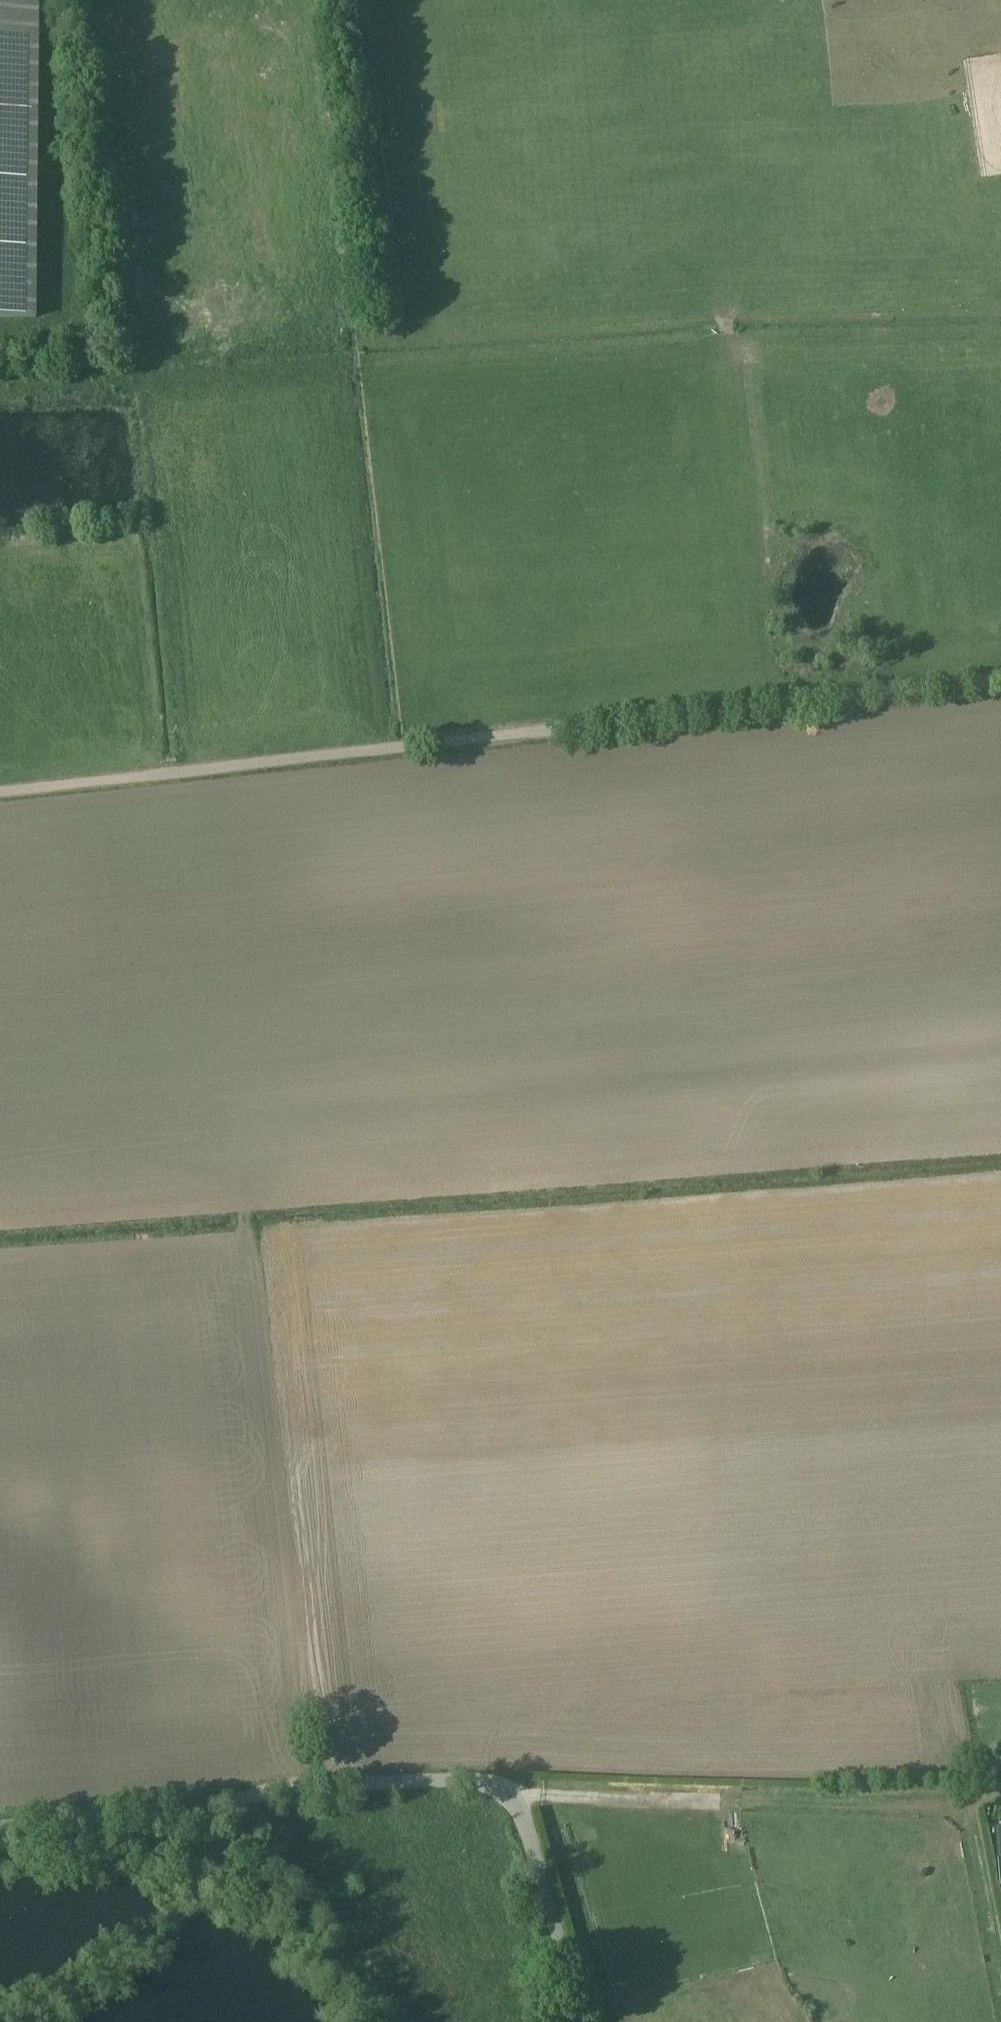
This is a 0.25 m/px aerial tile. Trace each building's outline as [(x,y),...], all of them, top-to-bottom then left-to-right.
[(36,318),(39,6),(0,5),(0,318),(36,318)]
